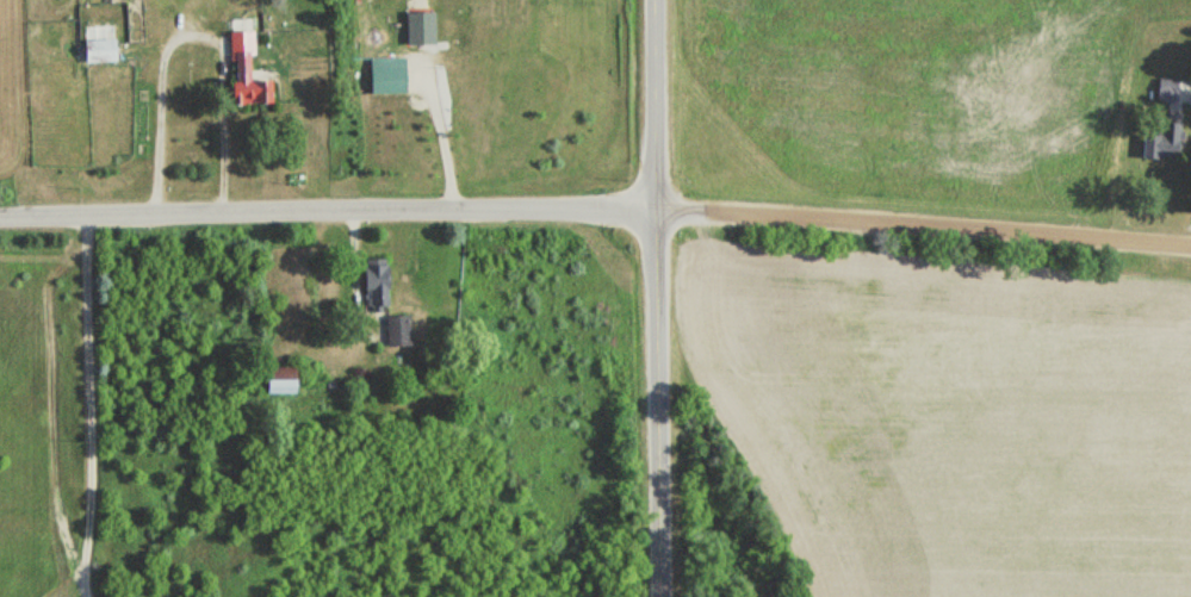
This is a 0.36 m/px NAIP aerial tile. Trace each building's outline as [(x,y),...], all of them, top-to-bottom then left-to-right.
[(432,14),(403,14),(403,47),(432,47),(432,14)] [(225,106),(270,104),(269,81),(253,82),(250,33),(229,33),(232,85),(224,85),(225,106)] [(113,63),(113,41),(79,42),(80,65),(113,63)] [(1155,102),(1177,104),(1179,81),(1157,79),(1155,102)] [(1183,115),(1164,115),(1164,137),(1144,137),(1143,157),(1182,158),(1183,115)] [(388,314),(386,261),(358,262),(360,315),(388,314)] [(408,347),(408,318),(385,318),(385,347),(408,347)] [(284,397),(284,379),(256,379),(256,397),(284,397)]
